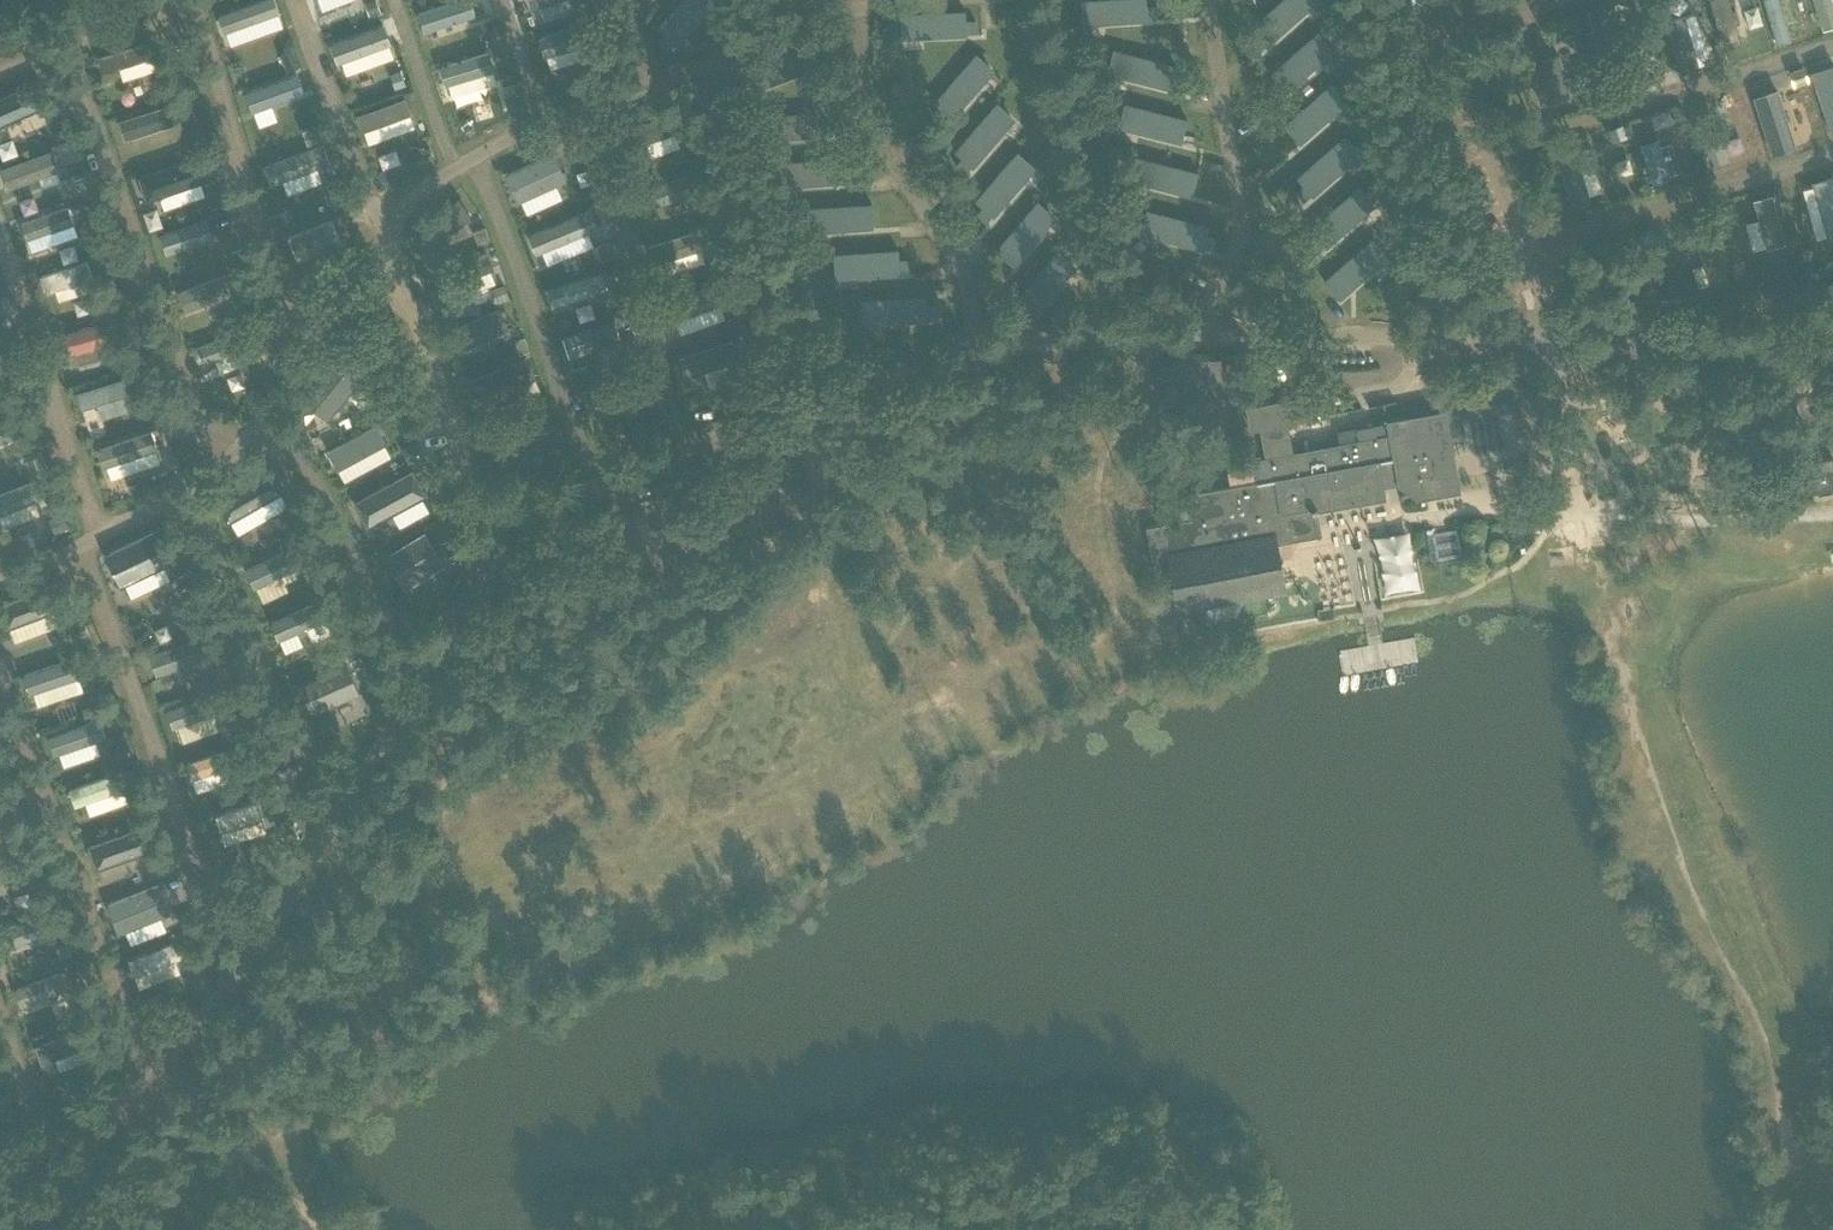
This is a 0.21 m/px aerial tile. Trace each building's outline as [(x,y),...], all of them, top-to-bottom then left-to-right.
[(218,15),(224,32),(226,32),(278,13),(279,13),(274,0),(261,0),(218,15)] [(364,2),(369,15),(380,11),(376,0),(369,0),(364,2)] [(418,12),(424,31),(475,15),(470,0),(456,0),(418,12)] [(583,16),(596,12),(592,0),(578,0),(583,16)] [(656,40),(666,49),(673,42),(674,43),(714,0),(681,0),(657,26),(663,33),(656,40)] [(1080,0),(1082,24),(1147,20),(1147,18),(1156,17),(1156,5),(1146,6),(1146,0),(1082,0),(1080,0)] [(1256,23),(1271,41),(1317,0),(1281,0),(1256,23)] [(1731,10),(1728,0),(1709,0),(1723,48),(1741,43),(1735,23),(1731,10)] [(1824,32),(1832,29),(1832,0),(1812,0),(1824,32)] [(1591,10),(1580,13),(1585,29),(1596,26),(1591,10)] [(965,11),(900,14),(901,38),(966,35),(966,34),(976,33),(976,20),(965,21),(965,11)] [(1698,66),(1684,16),(1664,22),(1679,72),(1698,66)] [(586,23),(538,39),(545,59),(547,59),(590,44),(592,43),(586,23)] [(384,24),(330,44),(337,64),(341,62),(389,45),(391,44),(384,24)] [(495,27),(486,30),(490,43),(500,40),(495,27)] [(1647,78),(1635,41),(1631,27),(1614,32),(1629,83),(1647,78)] [(1318,31),(1269,74),(1276,81),(1270,87),(1278,96),(1284,91),(1285,93),(1334,49),(1318,31)] [(94,55),(99,71),(126,62),(121,46),(94,55)] [(1113,49),(1107,72),(1170,88),(1175,65),(1113,49)] [(293,50),(281,54),(286,69),(298,65),(293,50)] [(489,51),(439,66),(445,85),(448,84),(493,71),(495,70),(489,51)] [(976,53),(934,103),(941,109),(935,115),(945,124),(951,117),(952,118),(994,69),(976,53)] [(1811,72),(1832,135),(1832,64),(1811,72)] [(1803,67),(1789,72),(1793,85),(1807,80),(1803,67)] [(181,71),(168,75),(173,89),(186,85),(181,71)] [(401,71),(390,74),(396,90),(406,86),(401,71)] [(297,73),(245,92),(252,111),(253,111),(271,104),(304,92),(297,73)] [(0,97),(0,125),(49,104),(39,80),(0,97)] [(1332,83),(1284,125),(1299,144),(1348,101),(1332,83)] [(1743,88),(1732,92),(1735,104),(1747,100),(1743,88)] [(1776,89),(1753,96),(1772,154),(1795,147),(1776,89)] [(515,92),(504,96),(508,110),(519,106),(515,92)] [(405,97),(356,115),(362,132),(364,131),(410,115),(411,114),(405,97)] [(997,102),(954,152),(961,158),(955,165),(965,173),(971,166),(973,167),(1015,118),(997,102)] [(1124,103),(1118,126),(1181,143),(1187,119),(1124,103)] [(168,104),(118,120),(125,139),(174,124),(168,104)] [(1682,106),(1672,110),(1675,120),(1685,116),(1682,106)] [(1710,107),(1693,113),(1710,165),(1727,160),(1710,107)] [(817,112),(751,116),(753,141),(818,136),(818,135),(828,134),(827,120),(817,121),(817,112)] [(671,113),(617,131),(623,150),(646,142),(650,157),(680,147),(675,132),(677,132),(671,113)] [(65,119),(51,123),(56,140),(70,135),(65,119)] [(198,124),(186,127),(189,140),(202,137),(198,124)] [(318,125),(303,131),(308,143),(322,138),(318,125)] [(1622,125),(1608,130),(1611,139),(1626,134),(1622,125)] [(1303,185),(1295,191),(1303,200),(1311,194),(1312,196),(1360,153),(1345,135),(1296,178),(1303,185)] [(1671,182),(1657,138),(1639,143),(1653,187),(1671,182)] [(323,145),(264,167),(271,185),(282,181),(317,168),(330,163),(323,145)] [(429,146),(413,152),(418,167),(434,161),(429,146)] [(0,168),(0,171),(7,189),(59,170),(52,149),(0,168)] [(1586,195),(1573,152),(1572,149),(1555,155),(1571,209),(1589,203),(1586,195)] [(1017,151),(975,201),(982,207),(976,214),(986,222),(992,215),(993,217),(1035,167),(1017,151)] [(705,152),(691,157),(694,166),(708,161),(705,152)] [(553,153),(505,175),(518,203),(521,201),(527,214),(562,198),(556,185),(566,181),(553,153)] [(202,155),(139,177),(147,200),(160,196),(164,209),(204,195),(200,182),(210,179),(202,155)] [(1135,156),(1129,180),(1192,196),(1199,172),(1135,156)] [(844,157),(776,162),(777,186),(845,182),(845,180),(855,179),(854,167),(845,167),(844,157)] [(688,175),(633,192),(639,210),(693,194),(688,175)] [(1811,181),(1812,186),(1826,236),(1827,241),(1832,239),(1832,175),(1811,181)] [(581,201),(597,195),(593,184),(577,191),(581,201)] [(1359,187),(1310,229),(1326,247),(1375,204),(1359,187)] [(222,189),(204,195),(209,209),(227,203),(222,189)] [(341,191),(329,196),(334,209),(346,205),(341,191)] [(1758,219),(1746,222),(1753,249),(1765,246),(1766,248),(1785,243),(1772,194),(1752,200),(1758,219)] [(718,195),(709,198),(714,213),(724,210),(718,195)] [(458,199),(421,225),(433,243),(471,217),(458,199)] [(1038,201),(995,250),(1013,266),(1056,216),(1038,201)] [(871,203),(807,207),(808,232),(873,228),(871,203)] [(68,207),(20,223),(26,240),(73,224),(68,207)] [(1146,209),(1140,233),(1203,249),(1209,226),(1146,209)] [(589,210),(528,235),(536,254),(545,251),(588,232),(597,229),(589,210)] [(207,219),(160,235),(167,253),(213,238),(207,219)] [(332,221),(287,237),(292,250),(337,234),(332,221)] [(485,227),(474,231),(478,243),(489,239),(485,227)] [(697,230),(648,245),(654,264),(657,263),(701,249),(703,249),(697,230)] [(1372,238),(1323,281),(1339,299),(1388,256),(1372,238)] [(596,245),(602,259),(612,255),(606,241),(596,245)] [(1815,245),(1799,249),(1802,261),(1818,257),(1815,245)] [(361,247),(352,251),(356,262),(366,258),(361,247)] [(898,250),(833,254),(834,278),(899,273),(899,272),(909,271),(908,258),(899,259),(898,250)] [(1058,250),(1015,299),(1023,306),(1017,313),(1026,322),(1033,314),(1034,315),(1077,266),(1058,250)] [(487,252),(425,278),(432,294),(437,292),(442,305),(496,283),(490,270),(494,268),(487,252)] [(734,252),(721,256),(727,272),(740,268),(734,252)] [(1743,260),(1727,264),(1731,281),(1748,277),(1743,260)] [(88,261),(40,276),(45,293),(55,290),(94,278),(88,261)] [(1670,266),(1656,271),(1659,282),(1660,282),(1672,278),(1674,277),(1670,266)] [(603,271),(546,287),(552,306),(609,289),(603,271)] [(229,273),(178,291),(185,311),(236,292),(229,273)] [(504,284),(489,290),(495,304),(509,299),(504,284)] [(716,284),(663,303),(670,323),(676,321),(680,333),(725,318),(721,305),(723,304),(716,284)] [(124,289),(111,293),(115,307),(128,302),(124,289)] [(260,291),(251,294),(256,307),(265,303),(260,291)] [(622,294),(608,299),(612,313),(626,308),(622,294)] [(925,296),(860,300),(861,324),(927,320),(927,318),(936,317),(936,305),(926,305),(925,296)] [(500,308),(446,332),(455,351),(508,328),(500,308)] [(756,310),(743,314),(749,330),(761,326),(756,310)] [(103,321),(55,334),(61,356),(75,352),(78,364),(98,358),(95,346),(109,343),(103,321)] [(614,321),(562,338),(569,357),(596,348),(614,342),(620,340),(614,321)] [(0,332),(0,346),(0,347),(9,345),(5,331),(0,332)] [(240,331),(199,346),(205,363),(215,360),(246,348),(240,331)] [(525,337),(515,340),(521,355),(530,351),(525,337)] [(732,338),(678,357),(686,378),(706,371),(705,374),(708,385),(712,387),(744,376),(738,360),(739,359),(732,338)] [(278,340),(270,343),(274,357),(283,354),(278,340)] [(638,347),(626,351),(630,365),(642,361),(638,347)] [(340,350),(299,399),(327,421),(366,372),(340,350)] [(528,358),(467,382),(476,403),(509,390),(513,400),(539,389),(535,379),(536,379),(528,358)] [(774,363),(758,369),(762,379),(778,374),(774,363)] [(1500,382),(1496,367),(1486,369),(1489,385),(1500,382)] [(126,377),(76,393),(81,408),(97,404),(101,418),(135,407),(126,377)] [(389,386),(374,392),(380,407),(395,401),(389,386)] [(16,388),(8,391),(12,404),(20,402),(16,388)] [(1384,487),(1397,484),(1417,498),(1460,491),(1445,409),(1386,420),(1388,434),(1292,452),(1287,423),(1326,415),(1322,392),(1245,407),(1250,430),(1259,429),(1264,456),(1253,458),(1255,467),(1227,472),(1230,486),(1185,494),(1186,499),(1181,500),(1182,505),(1165,508),(1167,523),(1146,527),(1153,570),(1168,567),(1177,611),(1286,590),(1278,542),(1321,534),(1317,510),(1386,498),(1384,487)] [(541,395),(530,400),(534,409),(546,404),(541,395)] [(163,399),(152,403),(157,418),(168,414),(163,399)] [(0,421),(0,444),(27,433),(20,414),(0,421)] [(375,425),(327,451),(337,470),(338,469),(345,481),(391,455),(384,444),(385,443),(375,425)] [(151,431),(97,449),(103,467),(107,466),(155,450),(157,449),(151,431)] [(178,443),(170,446),(179,472),(188,468),(178,443)] [(411,445),(401,450),(408,463),(418,458),(411,445)] [(1804,464),(1809,493),(1832,488),(1832,459),(1804,464)] [(272,469),(214,503),(226,524),(231,522),(238,534),(288,506),(280,492),(284,489),(272,469)] [(412,472),(357,502),(368,525),(391,512),(399,527),(429,511),(421,496),(423,494),(412,472)] [(0,493),(0,514),(35,501),(43,498),(35,479),(0,493)] [(443,501),(432,507),(439,518),(449,512),(443,501)] [(298,509),(284,516),(293,533),(307,525),(298,509)] [(65,514),(53,519),(58,530),(69,525),(65,514)] [(1393,528),(1369,531),(1372,557),(1396,554),(1393,528)] [(1437,558),(1460,554),(1455,529),(1432,533),(1437,558)] [(154,530),(105,554),(120,586),(125,583),(164,565),(170,562),(154,530)] [(425,531),(384,556),(405,590),(446,565),(425,531)] [(295,546),(246,569),(254,587),(256,587),(294,569),(304,564),(295,546)] [(463,548),(451,552),(457,566),(469,561),(463,548)] [(1384,588),(1403,587),(1403,568),(1383,569),(1384,588)] [(191,570),(177,578),(185,592),(198,585),(191,570)] [(330,574),(319,579),(325,591),(335,585),(330,574)] [(0,604),(0,613),(6,629),(9,627),(64,607),(66,606),(57,582),(0,604)] [(319,599),(270,621),(278,640),(280,640),(297,632),(306,628),(312,641),(331,633),(325,620),(327,619),(319,599)] [(82,619),(70,624),(75,637),(88,633),(82,619)] [(354,630),(341,636),(349,652),(361,647),(354,630)] [(202,635),(149,655),(156,675),(209,655),(202,635)] [(78,656),(22,675),(28,694),(34,692),(79,677),(84,675),(78,656)] [(345,663),(299,683),(312,712),(358,692),(345,663)] [(228,664),(215,668),(219,681),(232,677),(228,664)] [(382,691),(368,697),(374,711),(388,705),(382,691)] [(219,692),(167,710),(173,728),(178,726),(213,714),(225,710),(219,692)] [(106,693),(91,697),(94,708),(109,703),(106,693)] [(98,718),(48,735),(55,754),(59,753),(95,740),(105,737),(98,718)] [(253,720),(242,724),(246,735),(257,732),(253,720)] [(125,742),(108,748),(114,762),(130,755),(125,742)] [(231,749),(186,762),(192,780),(193,779),(235,766),(236,766),(231,749)] [(119,772),(69,789),(75,806),(85,802),(123,789),(125,788),(119,772)] [(271,774),(262,778),(269,792),(278,788),(271,774)] [(19,777),(5,783),(9,794),(23,789),(19,777)] [(0,802),(0,823),(10,820),(3,801),(0,802)] [(256,802),(215,816),(220,831),(261,818),(256,802)] [(143,804),(134,808),(138,818),(147,815),(143,804)] [(147,824),(87,845),(95,870),(155,849),(147,824)] [(294,826),(278,831),(284,846),(299,840),(294,826)] [(170,858),(160,862),(164,874),(174,871),(170,858)] [(0,866),(0,882),(21,875),(16,861),(0,866)] [(159,884),(107,905),(118,934),(125,931),(161,916),(170,913),(159,884)] [(0,928),(0,948),(48,933),(42,915),(0,928)] [(192,915),(179,921),(184,933),(197,928),(192,915)] [(68,940),(55,945),(60,959),(73,955),(68,940)] [(177,942),(128,960),(133,976),(134,976),(175,960),(183,957),(177,942)] [(209,951),(196,955),(201,970),(214,966),(209,951)] [(60,971),(14,989),(20,1006),(67,988),(60,971)] [(80,1029),(35,1046),(41,1063),(55,1058),(82,1047),(87,1046),(80,1029)] [(121,1048),(103,1055),(109,1070),(126,1063),(121,1048)] [(0,1114),(0,1124),(11,1120),(8,1111),(0,1114)]
